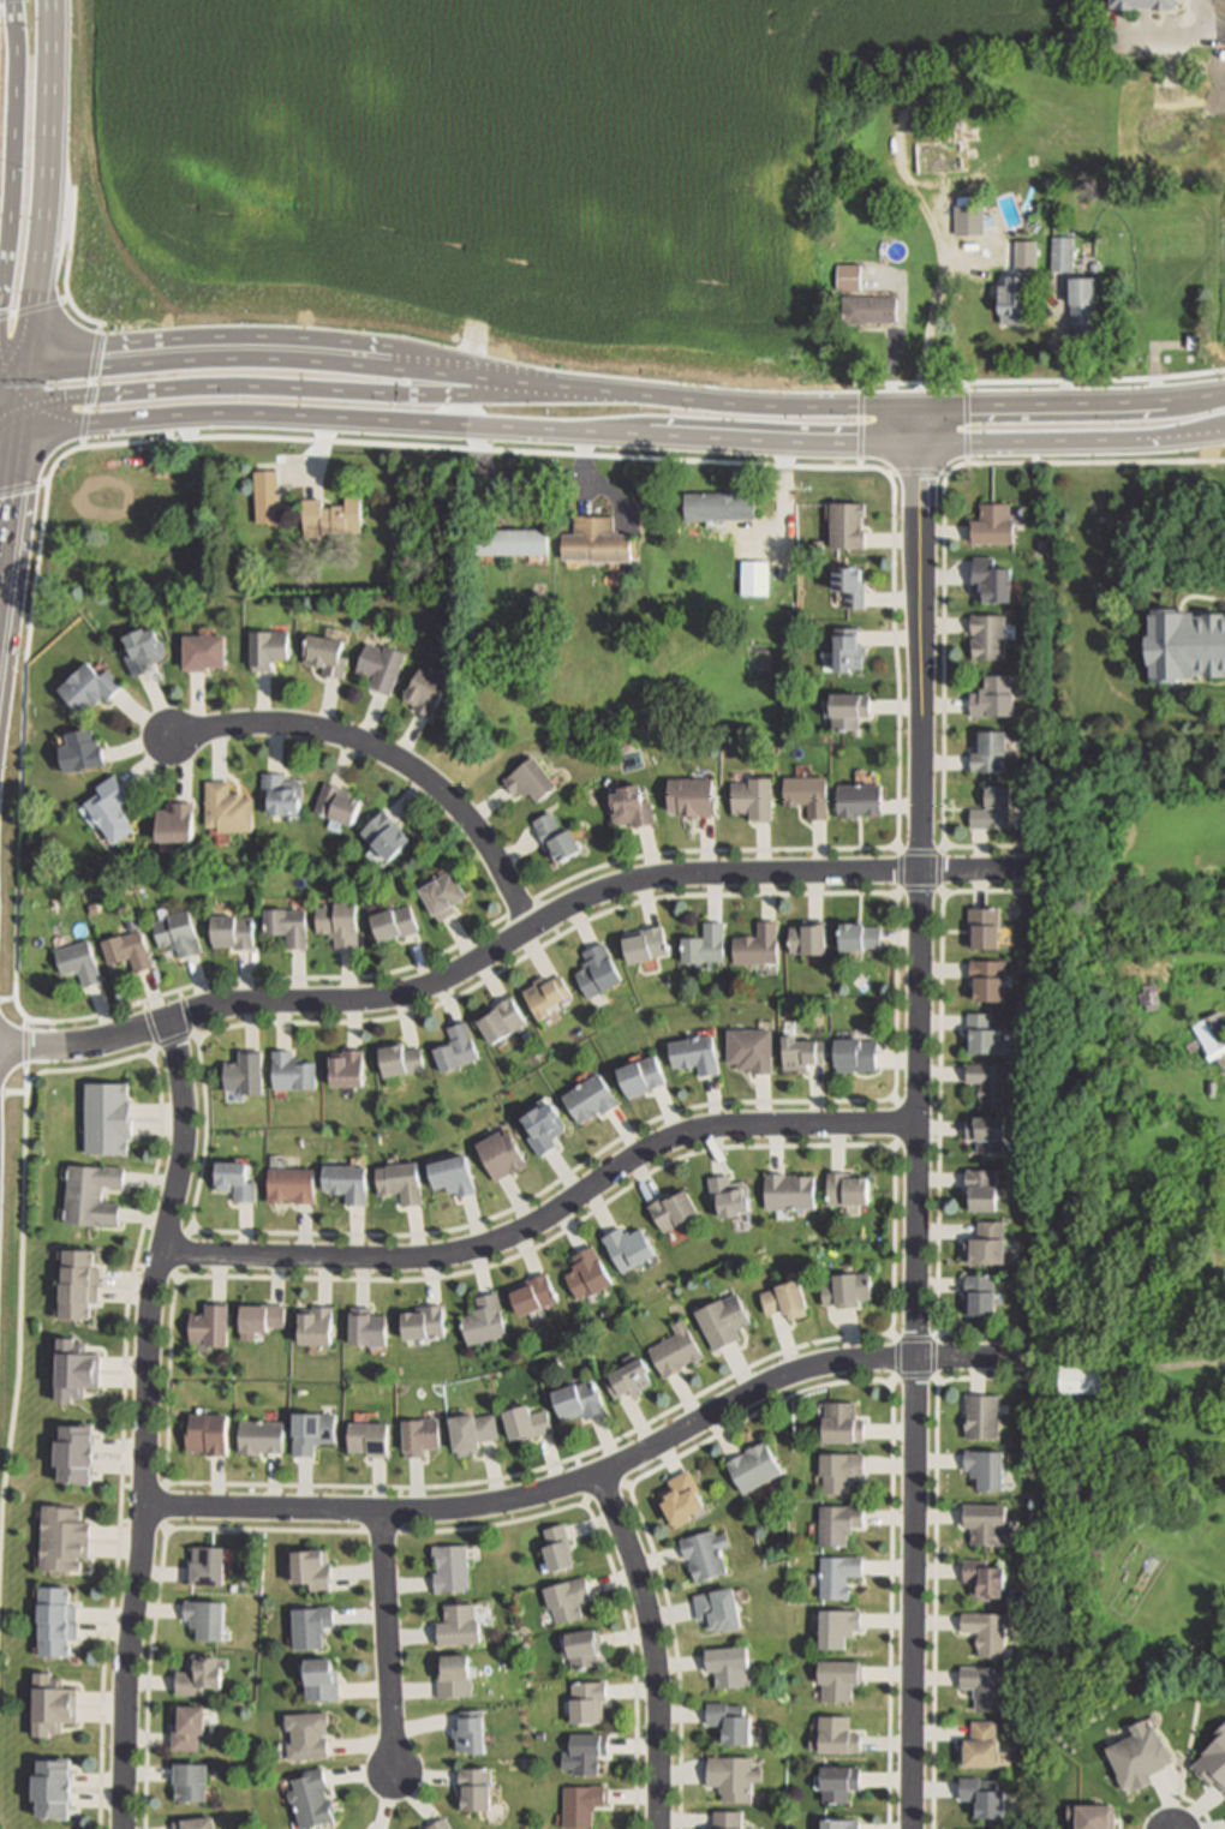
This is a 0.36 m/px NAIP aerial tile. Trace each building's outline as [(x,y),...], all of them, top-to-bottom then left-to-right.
[(1107,7),(1108,0),(1173,0),(1172,11),(1107,7)] [(914,141),(958,138),(958,128),(979,127),(979,138),(963,139),(966,173),(916,175),(914,141)] [(978,208),(978,225),(963,225),(963,207),(978,208)] [(1052,234),(1075,235),(1074,270),(1051,270),(1052,234)] [(837,287),(837,263),(860,262),(860,287),(837,287)] [(1026,274),(1024,323),(1002,323),(1002,313),(1000,313),(1000,281),(1008,282),(1008,274),(1026,274)] [(1070,276),(1099,276),(1098,323),(1095,323),(1095,334),(1075,333),(1075,323),(1070,323),(1070,276)] [(842,293),(897,295),(896,321),(842,319),(842,293)] [(1199,331),(1200,348),(1188,348),(1188,331),(1199,331)] [(280,519),(256,520),(255,471),(277,470),(280,519)] [(304,498),(322,498),(322,508),(333,508),(333,506),(347,504),(347,490),(359,490),(361,531),(348,532),(348,531),(321,532),(321,536),(305,536),(304,498)] [(686,491),(755,492),(755,519),(686,518),(686,491)] [(861,516),(861,528),(865,528),(865,549),(861,549),(827,549),(827,503),(861,503),(866,503),(866,516),(861,516)] [(1010,503),(1010,521),(1012,521),(1012,542),(966,543),(966,521),(978,521),(978,504),(1010,503)] [(631,562),(592,561),(592,560),(562,558),(563,532),(575,533),(575,513),(614,514),(614,528),(620,530),(619,533),(631,534),(631,562)] [(550,550),(477,551),(477,527),(549,526),(549,530),(552,530),(552,545),(550,545),(550,550)] [(1006,567),(1006,602),(979,602),(979,592),(968,592),(968,567),(969,556),(993,556),(993,567),(1006,567)] [(742,558),(771,558),(770,594),(741,593),(742,558)] [(837,569),(862,569),(862,584),(868,584),(868,599),(868,610),(848,610),(848,592),(837,592),(837,569)] [(198,581),(208,581),(208,593),(197,593),(198,581)] [(1224,612),(1224,670),(1224,674),(1209,674),(1209,675),(1200,675),(1200,671),(1196,671),(1196,675),(1188,675),(1188,676),(1178,676),(1178,680),(1158,680),(1158,675),(1154,675),(1154,662),(1151,662),(1151,661),(1149,661),(1149,636),(1154,636),(1154,615),(1158,615),(1157,609),(1177,609),(1177,612),(1187,612),(1187,614),(1195,612),(1195,617),(1199,617),(1199,612),(1208,612),(1208,614),(1224,614),(1224,612)] [(1002,616),(1002,658),(970,658),(967,658),(967,640),(970,640),(970,635),(967,635),(967,616),(970,616),(1002,616)] [(629,618),(639,620),(638,630),(628,629),(629,618)] [(148,627),(154,639),(159,636),(165,650),(162,657),(157,661),(151,661),(149,663),(151,668),(132,676),(125,658),(126,657),(118,639),(138,629),(139,632),(148,627)] [(855,636),(855,645),(860,645),(865,645),(865,657),(861,657),(861,674),(829,675),(829,646),(830,646),(830,636),(835,636),(835,629),(855,629),(855,636)] [(287,633),(286,659),(269,659),(269,671),(244,671),(244,658),(243,658),(244,633),(287,633)] [(345,661),(340,679),(318,674),(321,665),(295,659),(301,634),(340,642),(336,658),(345,661)] [(221,636),(221,667),(202,667),(202,670),(180,670),(180,667),(180,636),(221,636)] [(360,642),(378,648),(380,645),(402,653),(387,697),(364,688),(369,676),(351,669),(360,642)] [(82,664),(96,680),(106,670),(120,686),(102,703),(98,699),(82,715),(56,687),(82,664)] [(428,716),(426,718),(412,711),(413,707),(396,698),(412,669),(443,687),(428,716)] [(1010,675),(1009,692),(1011,692),(1011,717),(987,717),(987,718),(966,717),(967,716),(967,691),(982,691),(982,675),(1010,675)] [(855,718),(855,731),(829,731),(829,718),(826,718),(826,695),(868,695),(868,718),(855,718)] [(91,728),(94,740),(96,739),(102,764),(59,775),(53,749),(65,747),(61,735),(91,728)] [(1000,733),(1002,771),(972,771),(972,770),(966,770),(966,753),(972,753),(972,733),(1000,733)] [(555,787),(537,801),(528,791),(521,796),(519,794),(514,799),(500,781),(506,777),(513,771),(531,757),(555,787)] [(281,779),(285,779),(295,779),(300,787),(300,800),(294,800),(294,813),(283,813),(283,818),(265,818),(265,793),(259,793),(259,773),(281,773),(281,779)] [(132,829),(109,845),(80,805),(97,793),(94,788),(113,775),(130,799),(118,807),(132,829)] [(826,778),(827,802),(827,819),(805,820),(805,802),(796,802),(796,808),(784,808),(784,802),(779,802),(778,779),(826,778)] [(711,779),(712,795),(713,795),(716,817),(713,817),(679,819),(679,812),(667,812),(664,783),(711,779)] [(769,779),(770,821),(748,823),(748,812),(730,813),(729,783),(747,783),(746,779),(769,779)] [(358,802),(348,825),(333,819),(313,812),(325,781),(343,787),(341,794),(358,802)] [(252,800),(251,833),(240,833),(227,833),(202,833),(203,782),(228,782),(228,794),(241,794),(241,799),(252,800)] [(638,802),(647,801),(652,825),(633,829),(632,824),(620,826),(610,823),(606,806),(617,803),(615,790),(635,785),(638,802)] [(833,817),(832,785),(877,785),(878,817),(833,817)] [(981,827),(966,827),(966,808),(981,808),(981,789),(1006,788),(1006,827),(981,827)] [(171,841),(155,841),(154,809),(171,809),(169,803),(191,802),(192,841),(171,841)] [(406,841),(382,865),(365,847),(355,836),(382,809),(396,824),(394,827),(406,841)] [(560,833),(567,830),(578,851),(555,863),(550,854),(548,855),(542,843),(530,821),(548,812),(560,833)] [(454,911),(434,922),(430,916),(416,890),(450,869),(466,897),(450,905),(454,911)] [(354,904),(353,949),(333,949),(333,933),(312,933),(312,908),(333,908),(333,903),(354,904)] [(366,919),(411,904),(419,931),(375,945),(366,919)] [(964,908),(997,908),(997,950),(966,950),(964,908)] [(305,936),(305,949),(285,949),(285,936),(261,936),(261,911),(305,910),(305,936)] [(195,937),(199,951),(178,958),(173,944),(159,948),(150,922),(187,911),(195,937)] [(234,918),(234,920),(250,919),(251,950),(234,950),(234,945),(208,945),(208,918),(234,918)] [(700,961),(680,961),(680,939),(700,939),(700,922),(721,922),(721,961),(700,961)] [(772,922),(773,963),(755,963),(730,964),(730,938),(740,938),(740,937),(748,936),(748,938),(754,938),(754,922),(772,922)] [(850,924),(850,927),(859,927),(878,927),(879,950),(859,951),(859,952),(835,952),(835,927),(839,927),(839,924),(850,924)] [(820,925),(820,955),(797,955),(797,954),(787,954),(787,928),(797,928),(797,925),(820,925)] [(657,926),(658,930),(659,930),(667,954),(625,966),(617,943),(645,934),(644,930),(657,926)] [(145,954),(149,968),(130,974),(125,960),(106,966),(98,943),(138,931),(145,954)] [(94,964),(100,982),(80,988),(76,970),(58,975),(50,951),(86,940),(94,964)] [(621,981),(586,998),(573,974),(582,969),(580,964),(585,962),(581,955),(602,944),(605,951),(608,956),(621,981)] [(1000,976),(1000,1005),(970,1005),(970,988),(969,988),(968,978),(967,978),(967,961),(1003,961),(1003,976),(1000,976)] [(557,973),(569,996),(545,1010),(548,1015),(534,1022),(532,1017),(519,994),(532,986),(531,982),(542,976),(544,980),(557,973)] [(1143,982),(1157,981),(1160,1008),(1147,1010),(1147,1002),(1139,1003),(1137,992),(1145,992),(1143,982)] [(513,1000),(526,1022),(486,1045),(474,1023),(489,1015),(488,1014),(495,1009),(496,1011),(497,1010),(495,1005),(510,997),(513,1000)] [(1220,1009),(1224,1019),(1224,1049),(1209,1057),(1193,1021),(1220,1009)] [(992,1011),(992,1030),(997,1030),(997,1056),(966,1057),(966,1030),(964,1012),(992,1011)] [(477,1058),(442,1072),(434,1051),(449,1045),(449,1041),(450,1041),(446,1029),(464,1021),(468,1034),(478,1058),(477,1058)] [(769,1064),(769,1069),(769,1074),(749,1074),(749,1069),(735,1069),(735,1064),(724,1065),(723,1032),(767,1030),(769,1064)] [(715,1063),(716,1074),(698,1077),(695,1066),(669,1070),(664,1044),(710,1036),(715,1063)] [(793,1038),(793,1041),(820,1041),(821,1065),(805,1065),(805,1072),(794,1072),(794,1070),(778,1070),(778,1038),(793,1038)] [(830,1042),(874,1040),(876,1069),(831,1071),(830,1042)] [(400,1044),(401,1051),(419,1047),(424,1070),(380,1081),(374,1057),(372,1050),(400,1044)] [(360,1087),(324,1087),(324,1058),(341,1058),(341,1051),(360,1050),(360,1058),(360,1087)] [(257,1052),(258,1095),(237,1095),(237,1089),(220,1090),(220,1063),(235,1063),(235,1052),(257,1052)] [(291,1052),(291,1059),(295,1059),(295,1064),(311,1064),(311,1089),(269,1089),(269,1064),(269,1059),(269,1052),(291,1052)] [(664,1084),(622,1101),(610,1072),(652,1056),(664,1084)] [(1005,1065),(1005,1108),(978,1108),(978,1099),(973,1099),(973,1090),(978,1090),(978,1084),(963,1084),(963,1065),(979,1065),(1005,1065)] [(617,1104),(600,1116),(598,1111),(575,1125),(557,1099),(580,1083),(597,1072),(617,1104)] [(88,1152),(88,1140),(82,1140),(82,1128),(88,1128),(88,1107),(82,1107),(83,1095),(88,1095),(89,1083),(129,1083),(129,1095),(122,1095),(122,1100),(130,1100),(130,1118),(132,1118),(131,1136),(122,1135),(122,1141),(127,1141),(127,1153),(88,1152)] [(550,1104),(563,1124),(562,1130),(551,1138),(556,1146),(540,1155),(518,1120),(532,1111),(534,1113),(546,1106),(550,1104)] [(1002,1118),(1002,1155),(975,1155),(975,1142),(963,1142),(963,1118),(975,1118),(1002,1118)] [(506,1132),(524,1166),(526,1168),(516,1174),(515,1171),(497,1181),(494,1183),(473,1146),(477,1143),(495,1134),(496,1137),(506,1132)] [(473,1187),(476,1195),(458,1200),(455,1191),(446,1194),(444,1188),(431,1191),(425,1167),(466,1156),(472,1181),(473,1187)] [(122,1170),(121,1189),(98,1187),(96,1203),(119,1206),(118,1225),(95,1223),(94,1230),(55,1226),(61,1164),(100,1167),(122,1170)] [(416,1164),(420,1203),(400,1207),(398,1191),(393,1193),(394,1196),(376,1199),(376,1195),(372,1171),(383,1168),(382,1167),(394,1166),(416,1164)] [(253,1183),(253,1187),(253,1202),(229,1202),(229,1185),(225,1185),(225,1191),(204,1191),(205,1185),(205,1166),(243,1166),(243,1183),(253,1183)] [(364,1191),(365,1207),(345,1207),(345,1191),(339,1191),(339,1194),(327,1194),(327,1191),(317,1191),(317,1167),(364,1167),(364,1191)] [(311,1171),(311,1206),(292,1205),(293,1200),(288,1200),(288,1202),(277,1202),(277,1205),(264,1205),(264,1199),(265,1170),(311,1171)] [(996,1171),(994,1214),(967,1213),(968,1187),(962,1187),(963,1170),(968,1170),(996,1171)] [(784,1173),(784,1177),(788,1177),(788,1176),(794,1176),(794,1177),(809,1177),(811,1211),(763,1211),(761,1178),(761,1174),(784,1173)] [(844,1173),(844,1179),(866,1179),(867,1205),(826,1206),(825,1181),(825,1173),(844,1173)] [(728,1176),(729,1184),(742,1182),(746,1185),(748,1197),(743,1199),(746,1213),(734,1214),(735,1219),(717,1221),(713,1201),(710,1202),(706,1179),(710,1178),(728,1176)] [(685,1191),(697,1213),(661,1233),(649,1212),(647,1209),(646,1207),(661,1199),(663,1202),(665,1200),(667,1202),(685,1191)] [(1002,1223),(1000,1267),(973,1267),(961,1266),(962,1239),(974,1239),(974,1221),(1002,1223)] [(620,1227),(622,1233),(626,1231),(629,1236),(639,1230),(653,1256),(620,1275),(605,1249),(603,1245),(599,1239),(620,1227)] [(587,1298),(575,1304),(562,1278),(574,1272),(572,1267),(575,1265),(570,1257),(592,1245),(612,1285),(591,1296),(587,1298)] [(90,1255),(90,1262),(85,1262),(85,1268),(98,1268),(97,1304),(85,1304),(85,1310),(89,1310),(89,1317),(84,1317),(84,1322),(54,1321),(55,1250),(86,1250),(86,1255),(90,1255)] [(540,1309),(518,1320),(507,1296),(530,1286),(527,1283),(548,1273),(560,1298),(539,1308),(540,1309)] [(855,1301),(856,1308),(832,1310),(832,1304),(820,1305),(818,1287),(830,1286),(829,1278),(867,1274),(870,1299),(855,1301)] [(967,1277),(997,1277),(997,1316),(968,1316),(967,1277)] [(805,1309),(807,1315),(788,1321),(787,1315),(782,1316),(779,1309),(765,1314),(759,1293),(796,1281),(802,1302),(805,1309)] [(737,1339),(713,1351),(693,1314),(717,1301),(733,1292),(749,1325),(735,1333),(737,1339)] [(480,1343),(465,1346),(456,1319),(472,1314),(471,1310),(477,1309),(473,1299),(496,1293),(498,1303),(507,1334),(480,1343)] [(227,1307),(226,1347),(202,1347),(202,1343),(186,1343),(185,1319),(185,1316),(201,1316),(202,1305),(227,1307)] [(282,1307),(282,1328),(264,1328),(264,1334),(235,1334),(237,1305),(264,1305),(282,1307)] [(443,1341),(399,1343),(398,1315),(422,1314),(422,1307),(442,1305),(442,1313),(443,1341)] [(331,1308),(331,1315),(331,1347),(325,1347),(293,1347),(293,1315),(311,1315),(311,1308),(331,1308)] [(368,1315),(369,1319),(386,1319),(386,1346),(346,1346),(346,1319),(346,1315),(368,1315)] [(680,1370),(665,1380),(647,1351),(663,1341),(676,1334),(670,1326),(681,1320),(686,1328),(701,1353),(679,1367),(680,1370)] [(70,1340),(70,1346),(83,1346),(83,1353),(95,1353),(95,1392),(80,1392),(80,1399),(68,1399),(68,1406),(52,1406),(50,1400),(50,1392),(49,1392),(49,1355),(49,1346),(49,1340),(70,1340)] [(637,1391),(639,1395),(632,1399),(627,1391),(612,1399),(608,1389),(602,1379),(640,1358),(646,1370),(651,1379),(649,1380),(650,1383),(637,1391)] [(1105,1395),(1104,1368),(1054,1368),(1054,1395),(1105,1395)] [(592,1380),(604,1413),(585,1419),(584,1415),(560,1423),(549,1394),(573,1386),(573,1387),(592,1380)] [(963,1394),(997,1394),(997,1442),(963,1442),(963,1394)] [(854,1403),(854,1421),(861,1421),(861,1446),(818,1446),(818,1421),(824,1421),(824,1403),(854,1403)] [(526,1407),(527,1415),(545,1411),(550,1434),(533,1438),(508,1445),(500,1415),(526,1407)] [(310,1458),(289,1459),(289,1442),(289,1415),(333,1415),(333,1442),(310,1442),(310,1458)] [(492,1415),(496,1439),(474,1442),(477,1453),(454,1458),(447,1421),(470,1417),(470,1418),(492,1415)] [(221,1453),(221,1458),(204,1457),(204,1452),(183,1452),(183,1416),(222,1416),(221,1453)] [(419,1458),(402,1459),(402,1450),(402,1421),(436,1419),(436,1450),(419,1450),(419,1458)] [(280,1423),(279,1452),(256,1452),(256,1454),(244,1454),(244,1452),(234,1452),(234,1422),(280,1423)] [(386,1456),(384,1458),(366,1458),(366,1456),(343,1456),(345,1424),(386,1425),(386,1456)] [(89,1427),(86,1484),(52,1482),(52,1468),(48,1468),(48,1447),(53,1447),(54,1425),(89,1427)] [(741,1498),(722,1464),(761,1441),(781,1475),(741,1498)] [(1002,1471),(1002,1478),(999,1478),(999,1492),(975,1492),(975,1478),(969,1478),(969,1471),(961,1471),(961,1452),(1002,1452),(1002,1471)] [(849,1480),(849,1496),(821,1496),(821,1480),(817,1480),(817,1453),(861,1453),(861,1480),(849,1480)] [(692,1523),(675,1531),(673,1528),(662,1507),(665,1505),(662,1499),(673,1493),(665,1481),(686,1469),(699,1492),(694,1494),(704,1512),(689,1519),(692,1523)] [(89,1523),(88,1556),(72,1555),(71,1574),(32,1572),(36,1505),(74,1507),(73,1522),(89,1523)] [(847,1550),(818,1552),(817,1506),(845,1506),(850,1505),(861,1505),(861,1530),(850,1530),(850,1535),(845,1535),(847,1550)] [(1010,1530),(1010,1546),(1003,1546),(968,1546),(968,1529),(961,1529),(961,1506),(1003,1506),(1003,1530),(1010,1530)] [(567,1570),(545,1576),(538,1549),(544,1548),(540,1531),(563,1525),(570,1555),(563,1558),(567,1570)] [(712,1532),(715,1538),(725,1536),(729,1548),(718,1552),(724,1574),(691,1583),(685,1562),(681,1562),(676,1542),(679,1542),(712,1532)] [(464,1544),(466,1592),(434,1595),(430,1595),(429,1574),(432,1574),(432,1564),(429,1564),(428,1546),(431,1546),(464,1544)] [(216,1590),(186,1590),(186,1549),(216,1549),(216,1590)] [(328,1583),(329,1597),(303,1598),(303,1585),(286,1585),(283,1555),(327,1553),(328,1583)] [(861,1559),(861,1579),(845,1579),(845,1589),(849,1589),(848,1603),(845,1603),(818,1602),(818,1558),(845,1558),(861,1559)] [(966,1583),(961,1583),(961,1561),(979,1561),(979,1566),(998,1567),(1002,1567),(1000,1591),(998,1591),(997,1603),(981,1603),(981,1606),(968,1604),(968,1602),(964,1602),(966,1583)] [(578,1609),(581,1624),(556,1630),(552,1616),(550,1610),(545,1612),(540,1591),(584,1580),(588,1601),(579,1603),(581,1608),(578,1609)] [(65,1586),(65,1591),(70,1591),(70,1601),(65,1601),(65,1606),(77,1606),(77,1642),(65,1642),(65,1646),(70,1646),(70,1655),(65,1655),(65,1658),(35,1658),(35,1586),(65,1586)] [(730,1591),(735,1632),(733,1633),(712,1636),(711,1630),(705,1630),(704,1620),(695,1621),(692,1596),(700,1595),(706,1594),(727,1591),(730,1591)] [(221,1603),(219,1644),(192,1643),(193,1628),(186,1627),(187,1620),(179,1620),(180,1603),(187,1604),(195,1604),(196,1602),(221,1603)] [(472,1604),(473,1621),(476,1621),(477,1644),(432,1648),(430,1625),(442,1624),(441,1607),(472,1604)] [(321,1650),(289,1652),(287,1610),(318,1609),(330,1608),(331,1627),(319,1628),(321,1650)] [(845,1651),(817,1652),(815,1610),(844,1610),(850,1610),(858,1609),(859,1631),(850,1632),(851,1640),(845,1640),(845,1651)] [(1002,1614),(1002,1660),(975,1660),(975,1633),(958,1633),(958,1614),(975,1614),(1002,1614)] [(594,1656),(597,1669),(573,1674),(570,1661),(566,1661),(561,1637),(592,1631),(597,1630),(602,1655),(597,1655),(594,1656)] [(742,1672),(743,1690),(716,1692),(715,1674),(703,1675),(701,1651),(746,1648),(748,1672),(742,1672)] [(468,1697),(436,1699),(435,1674),(437,1674),(436,1658),(466,1656),(467,1672),(468,1697)] [(217,1666),(216,1692),(211,1692),(198,1691),(198,1698),(171,1697),(172,1672),(183,1673),(184,1657),(214,1660),(213,1666),(217,1666)] [(327,1661),(328,1674),(335,1673),(337,1702),(331,1703),(300,1707),(299,1686),(297,1663),(327,1661)] [(850,1687),(850,1704),(821,1705),(821,1687),(815,1687),(815,1663),(858,1663),(858,1687),(850,1687)] [(1002,1668),(1002,1713),(973,1713),(973,1692),(957,1692),(957,1668),(973,1668),(1002,1668)] [(50,1672),(50,1678),(61,1678),(61,1690),(77,1690),(78,1727),(60,1727),(60,1734),(50,1734),(50,1740),(29,1740),(29,1727),(29,1690),(29,1678),(29,1672),(50,1672)] [(602,1727),(567,1729),(566,1682),(599,1681),(603,1681),(604,1701),(600,1701),(602,1727)] [(747,1719),(746,1751),(723,1751),(723,1726),(705,1727),(705,1705),(725,1704),(725,1707),(742,1708),(742,1719),(747,1719)] [(192,1752),(167,1752),(167,1731),(171,1731),(171,1709),(198,1709),(198,1735),(192,1735),(192,1752)] [(323,1713),(324,1735),(319,1735),(319,1740),(323,1739),(324,1762),(321,1762),(288,1764),(282,1764),(281,1747),(288,1746),(287,1731),(281,1731),(280,1715),(286,1715),(318,1713),(323,1713)] [(478,1713),(480,1757),(465,1758),(465,1755),(455,1755),(455,1741),(452,1741),(450,1728),(454,1728),(456,1728),(455,1714),(462,1714),(478,1713)] [(848,1717),(848,1734),(859,1734),(859,1750),(848,1750),(817,1750),(817,1747),(807,1747),(807,1734),(815,1734),(815,1717),(848,1717)] [(996,1720),(996,1744),(994,1771),(958,1771),(958,1744),(968,1744),(968,1720),(996,1720)] [(1142,1721),(1147,1731),(1154,1727),(1172,1763),(1149,1775),(1153,1782),(1133,1793),(1129,1786),(1121,1789),(1101,1752),(1130,1738),(1127,1729),(1142,1721)] [(1191,1766),(1224,1799),(1224,1732),(1191,1766)] [(598,1755),(598,1780),(567,1780),(567,1774),(558,1774),(558,1752),(567,1752),(567,1737),(598,1737),(605,1737),(605,1755),(598,1755)] [(760,1773),(760,1785),(749,1785),(749,1805),(718,1805),(718,1787),(704,1787),(704,1757),(718,1757),(749,1758),(749,1773),(760,1773)] [(67,1763),(66,1821),(30,1821),(30,1806),(26,1806),(28,1782),(30,1782),(31,1762),(67,1763)] [(203,1805),(168,1804),(168,1764),(203,1764),(203,1805)] [(330,1822),(310,1828),(302,1828),(293,1803),(292,1804),(291,1804),(289,1804),(288,1804),(288,1803),(287,1803),(286,1801),(285,1800),(285,1799),(283,1799),(283,1798),(283,1797),(283,1795),(285,1795),(285,1794),(285,1793),(286,1793),(286,1792),(287,1792),(287,1791),(288,1791),(286,1783),(291,1782),(288,1774),(311,1767),(315,1765),(324,1793),(321,1794),(324,1804),(330,1801),(335,1817),(329,1819),(330,1822)] [(494,1769),(494,1788),(486,1788),(485,1815),(455,1815),(455,1788),(455,1768),(494,1769)] [(859,1770),(859,1793),(848,1793),(848,1804),(818,1803),(819,1770),(849,1770),(859,1770)] [(980,1782),(1000,1782),(1000,1793),(999,1822),(974,1821),(974,1800),(956,1800),(957,1780),(980,1780),(980,1782)] [(605,1788),(605,1809),(591,1809),(590,1828),(586,1828),(560,1828),(562,1787),(588,1788),(591,1788),(605,1788)] [(1070,1807),(1070,1828),(1117,1828),(1117,1806),(1070,1807)] [(739,1811),(739,1828),(736,1828),(711,1828),(711,1811),(736,1811),(739,1811)] [(444,1817),(451,1828),(422,1828),(441,1818),(444,1817)] [(209,1818),(210,1828),(169,1828),(168,1823),(175,1822),(209,1818)] [(859,1822),(859,1828),(818,1828),(818,1821),(848,1821),(859,1822)]
